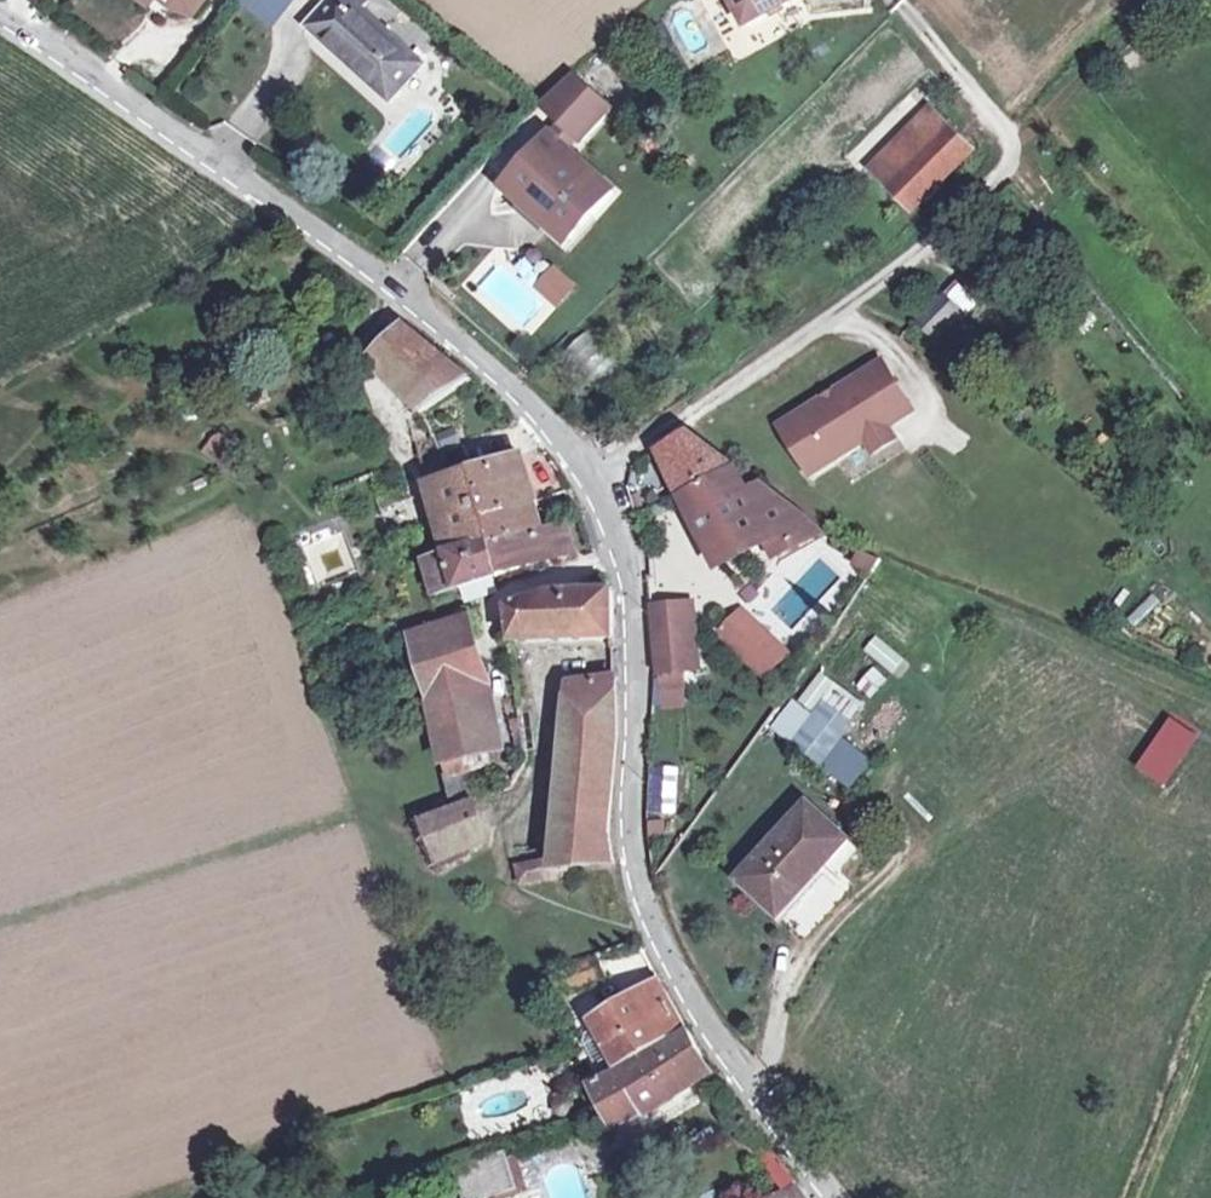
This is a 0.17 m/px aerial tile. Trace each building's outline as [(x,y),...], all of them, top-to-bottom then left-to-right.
[(175,11),(192,19),(205,1),(205,0),(161,0),(175,11)] [(390,101),(422,66),(361,10),(367,4),(362,0),(335,0),(310,29),(390,101)] [(746,28),(798,0),(731,0),(746,28)] [(572,76),(541,106),(583,142),(611,111),(572,76)] [(875,169),(917,209),(969,156),(928,115),(875,169)] [(504,186),(568,245),(613,195),(549,137),(504,186)] [(553,273),(539,290),(557,306),(571,289),(553,273)] [(917,325),(935,343),(965,312),(946,294),(917,325)] [(368,365),(422,414),(411,389),(458,369),(406,327),(368,365)] [(602,393),(624,372),(584,330),(562,350),(602,393)] [(824,400),(780,428),(810,476),(865,442),(886,429),(911,413),(881,365),(832,395),(835,399),(827,405),(824,400)] [(411,389),(422,414),(471,379),(458,369),(411,389)] [(832,395),(824,400),(827,405),(835,399),(832,395)] [(886,429),(865,442),(872,455),(894,441),(886,429)] [(213,430),(201,454),(227,467),(239,444),(213,430)] [(660,452),(719,567),(767,540),(776,556),(819,532),(762,486),(746,495),(733,467),(690,434),(660,452)] [(428,484),(449,555),(424,562),(436,599),(572,553),(563,524),(560,525),(559,523),(544,526),(522,457),(473,471),(455,476),(428,484)] [(886,557),(870,550),(862,560),(880,566),(886,557)] [(506,608),(511,644),(612,640),(612,589),(607,589),(553,591),(506,608)] [(690,608),(651,611),(656,677),(695,674),(690,608)] [(744,613),(724,636),(771,675),(791,652),(744,613)] [(432,701),(488,688),(469,620),(413,639),(423,670),(432,701)] [(861,653),(894,672),(904,655),(872,635),(861,653)] [(870,666),(854,685),(869,698),(885,678),(870,666)] [(558,870),(573,868),(613,866),(609,835),(617,738),(614,679),(570,686),(554,860),(518,868),(519,870),(521,885),(559,878),(558,870)] [(488,688),(432,701),(446,762),(461,759),(502,748),(488,688)] [(798,747),(823,765),(852,725),(828,707),(798,747)] [(461,759),(446,762),(448,773),(445,773),(452,809),(471,801),(461,759)] [(673,814),(678,767),(651,763),(646,811),(673,814)] [(471,801),(452,809),(418,821),(434,863),(487,841),(471,801)] [(741,879),(781,917),(849,842),(809,806),(741,879)] [(558,870),(559,878),(574,874),(573,868),(558,870)] [(546,978),(554,996),(602,978),(594,959),(546,978)] [(644,992),(628,1001),(592,1022),(619,1071),(591,1087),(606,1115),(614,1129),(710,1070),(687,1032),(658,983),(644,992)] [(623,992),(628,1001),(644,992),(639,983),(623,992)] [(463,1197),(489,1197),(516,1189),(503,1148),(488,1152),(452,1164),(463,1197)]
